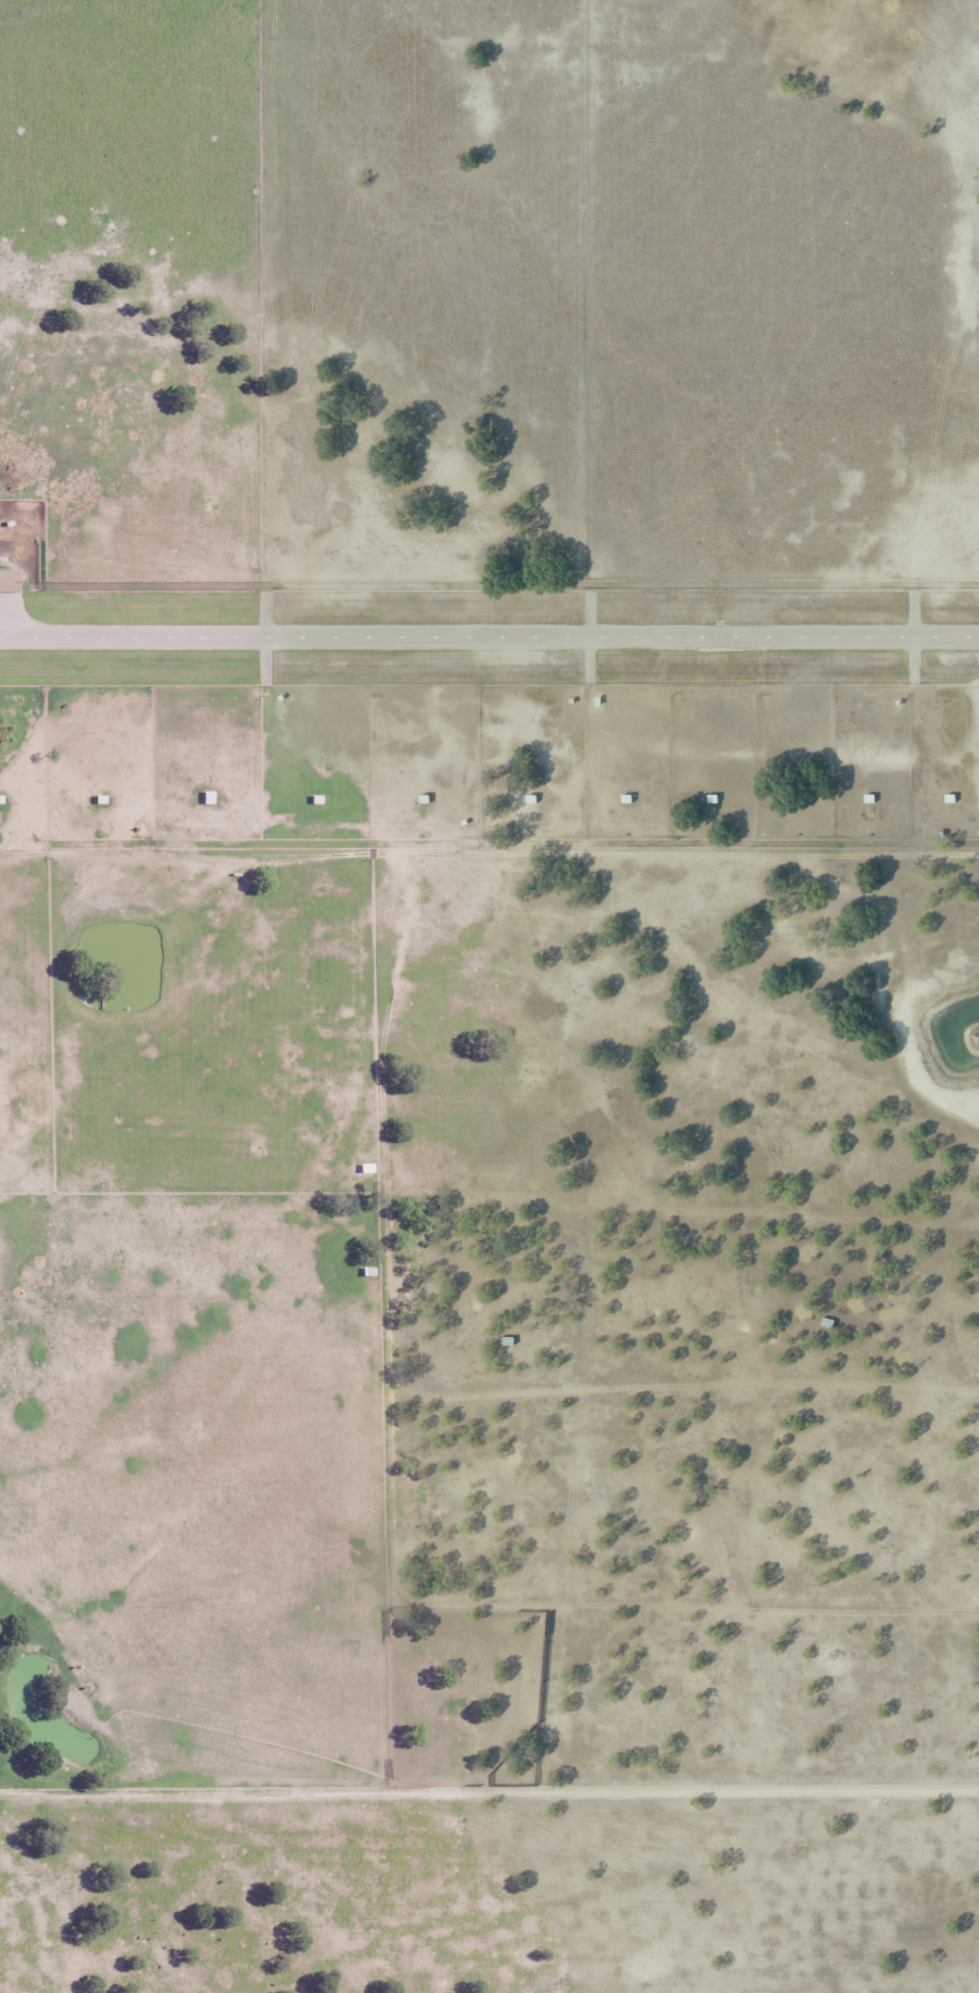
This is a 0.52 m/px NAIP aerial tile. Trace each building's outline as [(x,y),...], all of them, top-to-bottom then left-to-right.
[(19,592),(19,571),(0,571),(0,592),(19,592)]
